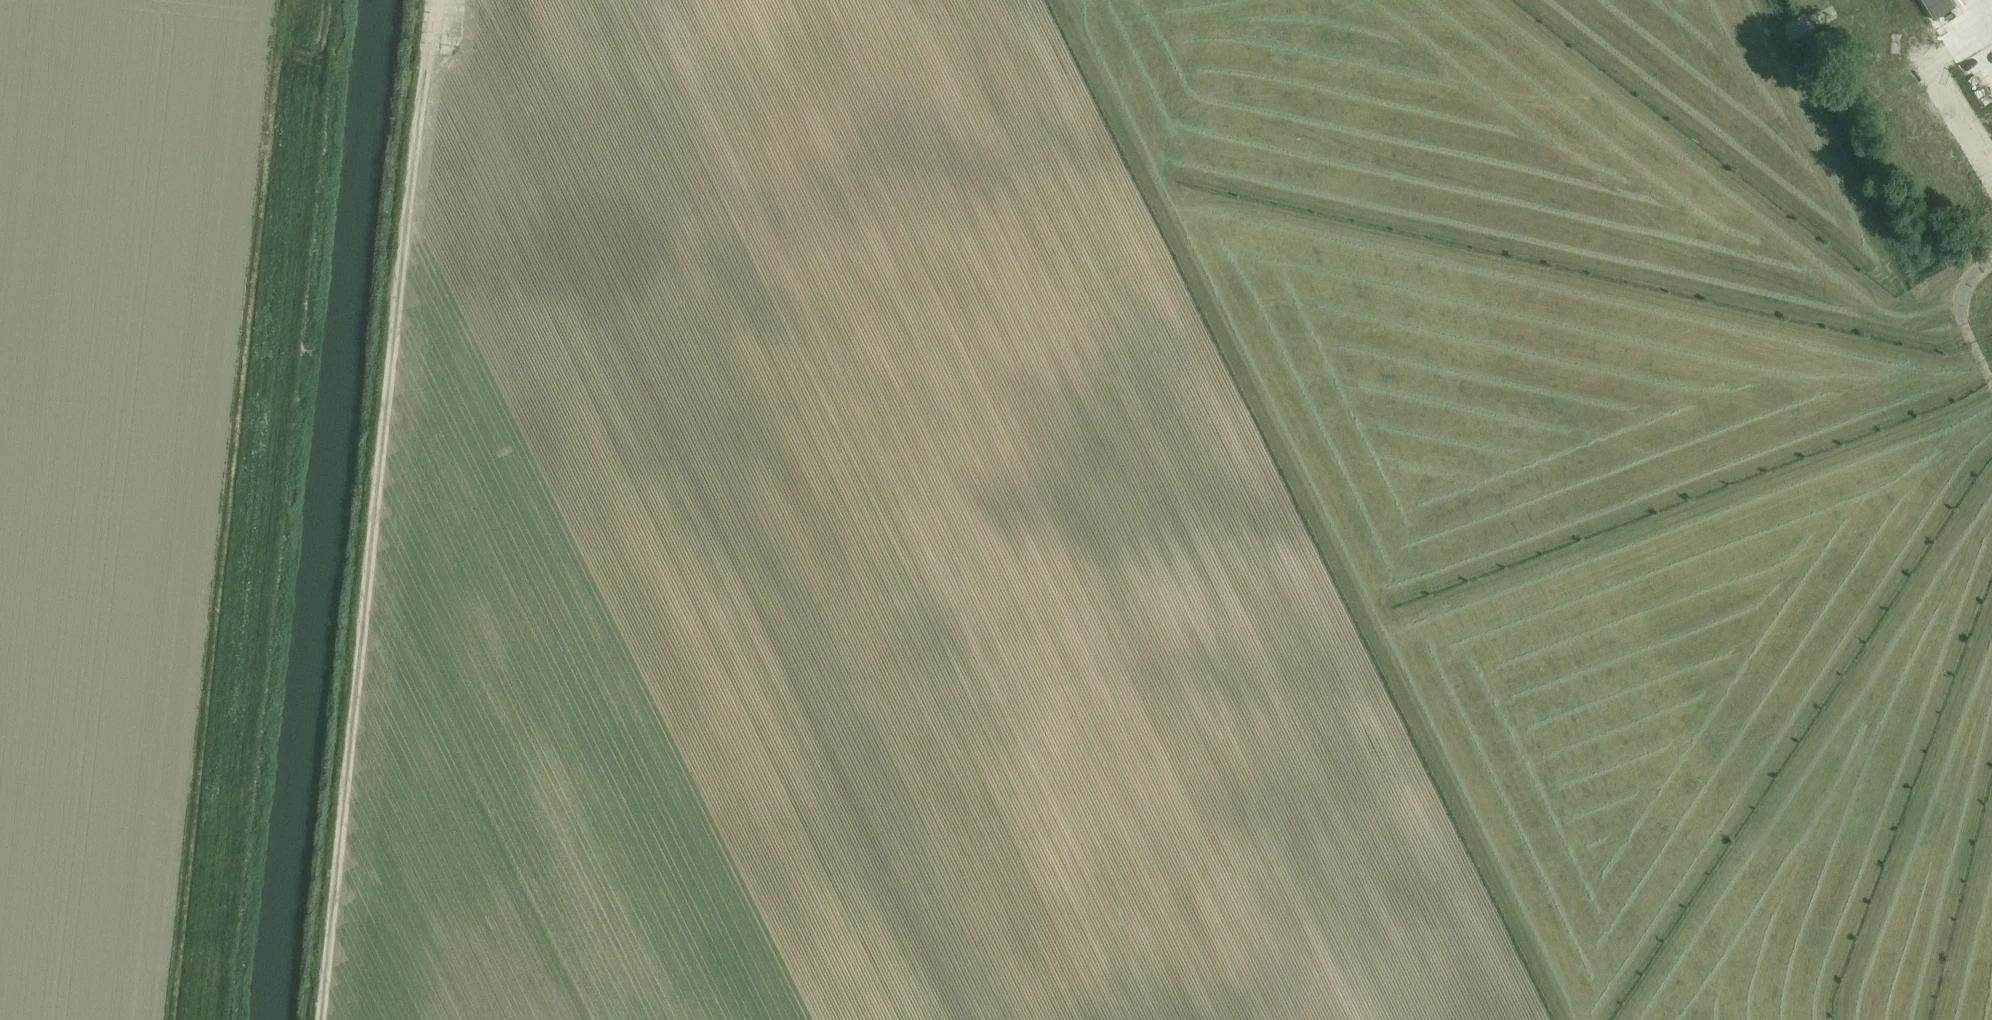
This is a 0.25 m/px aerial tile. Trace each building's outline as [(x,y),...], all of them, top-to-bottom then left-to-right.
[(1937,18),(1958,5),(1955,0),(1926,0),(1937,18)]
